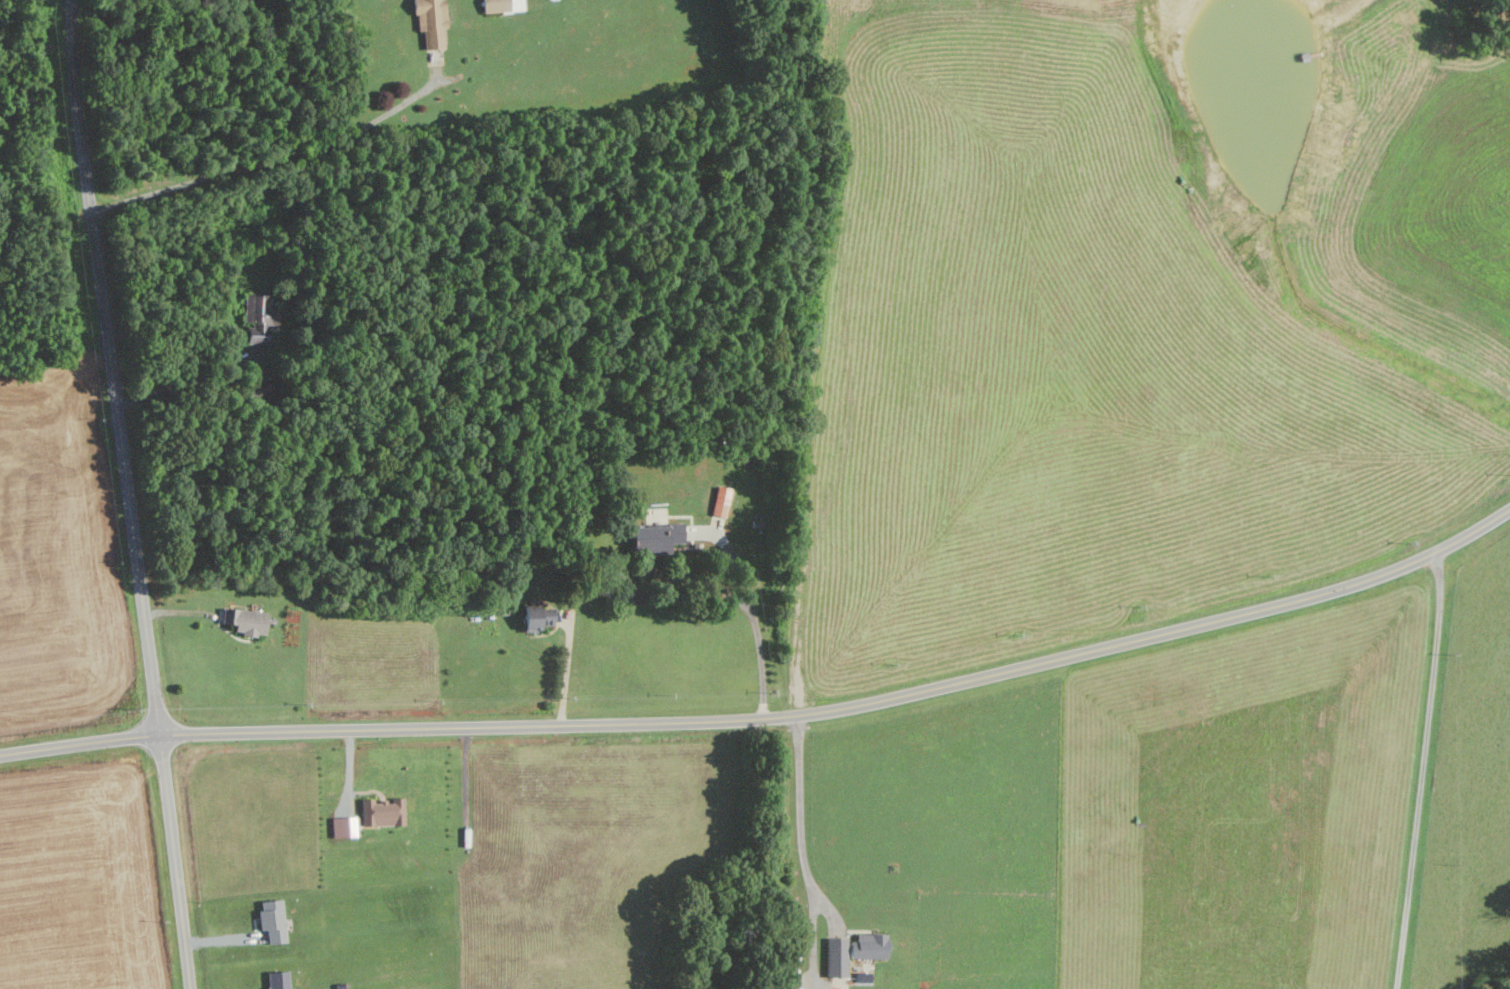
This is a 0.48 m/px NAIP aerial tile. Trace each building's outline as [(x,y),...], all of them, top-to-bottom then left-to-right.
[(445,48),(444,28),(447,28),(445,0),(416,0),(417,31),(424,30),(425,49),(445,48)] [(505,0),(484,0),(484,12),(505,12),(505,0)] [(269,295),(244,294),(243,325),(248,325),(247,344),(269,345),(269,330),(278,331),(278,305),(268,305),(269,295)] [(726,518),(731,489),(718,487),(713,515),(726,518)] [(635,553),(672,552),(672,544),(685,543),(685,525),(635,526),(635,553)] [(525,608),(526,631),(544,630),(543,626),(556,625),(555,607),(525,608)] [(268,611),(225,609),(224,622),(237,623),(236,635),(267,636),(268,611)] [(362,799),(363,826),(406,825),(405,800),(375,801),(375,799),(362,799)] [(268,944),(285,943),(284,900),(260,901),(261,931),(268,931),(268,944)] [(826,978),(848,978),(848,959),(889,960),(889,934),(857,933),(857,940),(827,939),(826,978)] [(290,972),(270,972),(270,988),(290,988),(290,972)]
